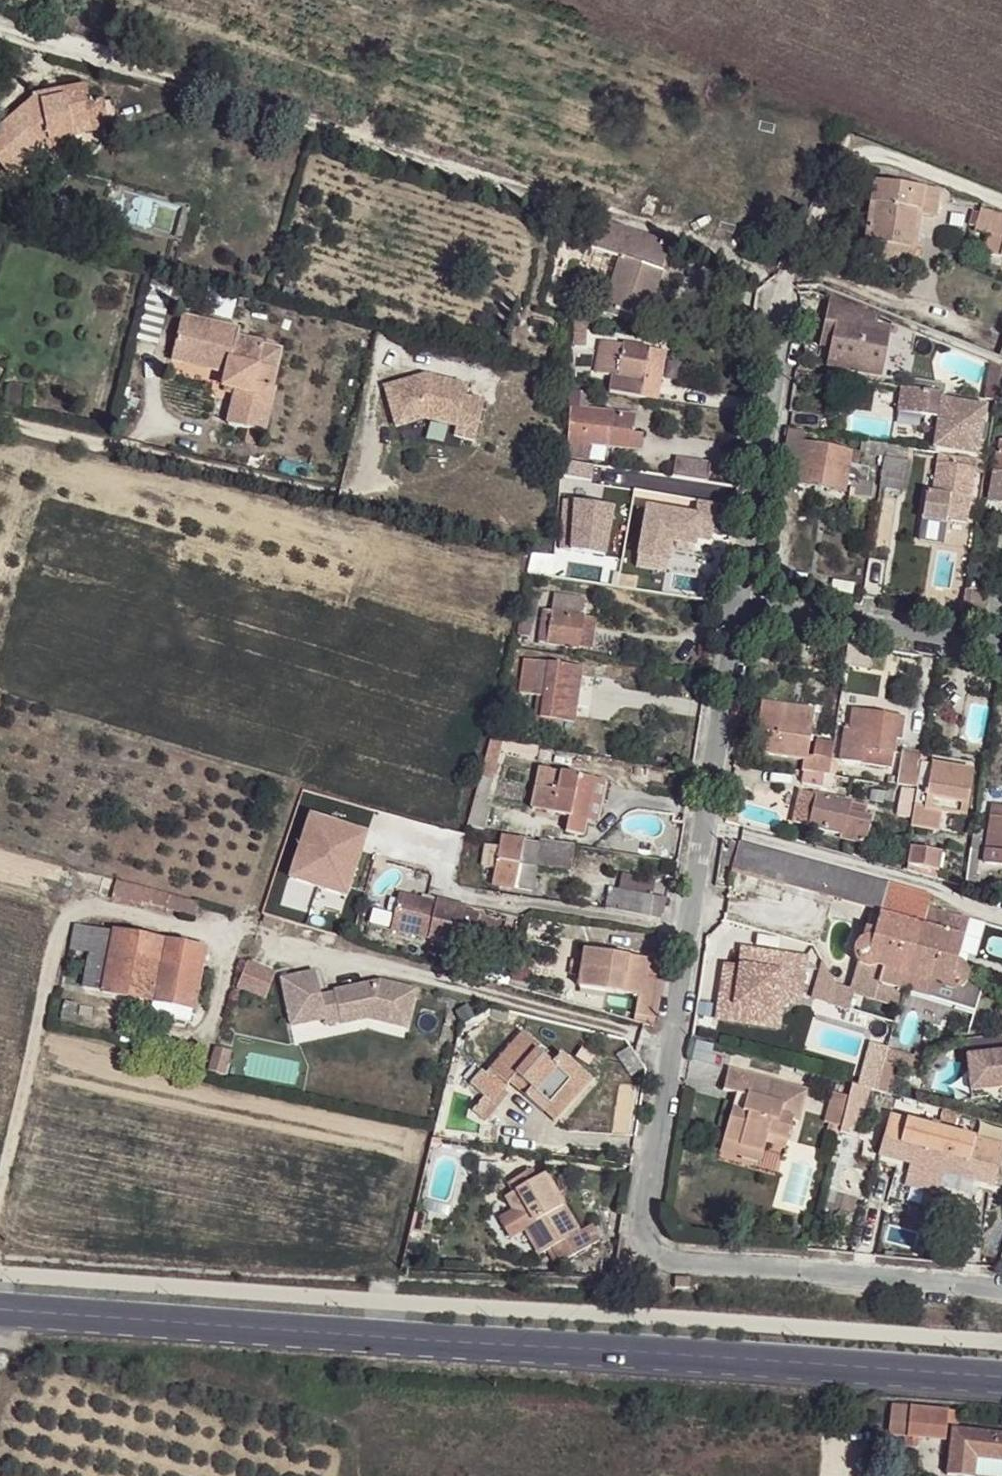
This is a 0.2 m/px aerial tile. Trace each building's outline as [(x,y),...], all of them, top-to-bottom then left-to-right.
[(103,104),(90,106),(86,88),(62,91),(63,99),(42,102),(34,99),(0,128),(0,167),(8,176),(44,146),(49,143),(108,132),(103,104)] [(63,99),(62,96),(62,91),(33,96),(34,99),(42,102),(63,99)] [(76,144),(75,138),(49,143),(44,146),(47,150),(76,144)] [(935,218),(938,191),(874,182),(865,242),(884,245),(881,260),(913,264),(919,216),(935,218)] [(980,210),(979,214),(972,212),(968,227),(975,229),(974,233),(986,236),(982,252),(1001,258),(1001,215),(980,210)] [(646,318),(670,244),(600,221),(591,247),(621,257),(603,312),(617,316),(619,309),(646,318)] [(157,346),(173,280),(154,275),(137,341),(157,346)] [(881,378),(890,328),(875,325),(876,318),(829,299),(821,334),(832,337),(829,350),(826,367),(881,378)] [(587,321),(588,315),(581,313),(581,310),(574,308),(573,318),(587,321)] [(257,367),(263,346),(237,339),(239,332),(181,318),(171,360),(228,374),(224,389),(237,392),(229,426),(263,435),(274,390),(272,390),(276,372),(257,367)] [(585,347),(586,322),(575,321),(574,347),(585,347)] [(829,350),(832,337),(821,334),(818,348),(829,350)] [(657,401),(665,352),(602,342),(597,374),(613,376),(610,393),(657,401)] [(276,372),(281,350),(263,346),(257,367),(276,372)] [(995,402),(1001,368),(990,363),(984,400),(995,402)] [(474,441),(484,402),(465,397),(467,387),(424,376),(384,387),(396,427),(425,419),(456,427),(454,436),(474,441)] [(976,407),(942,401),(943,394),(901,388),(897,413),(938,419),(934,448),(976,455),(985,409),(976,407)] [(631,434),(633,414),(587,409),(589,393),(571,391),(569,410),(570,410),(569,441),(590,444),(639,449),(640,435),(631,434)] [(976,407),(978,399),(943,394),(942,401),(976,407)] [(866,483),(868,468),(848,466),(850,451),(803,443),(805,432),(786,429),(778,481),(844,491),(845,486),(850,487),(848,498),(871,500),(872,484),(866,483)] [(259,447),(262,434),(249,431),(246,444),(259,447)] [(998,440),(988,497),(1001,500),(1001,440),(998,440)] [(588,459),(590,444),(569,441),(567,457),(588,459)] [(884,456),(886,445),(861,441),(859,453),(884,456)] [(676,445),(673,464),(709,468),(712,451),(676,445)] [(906,493),(912,464),(906,463),(909,448),(886,445),(884,456),(879,488),(906,493)] [(975,465),(976,460),(939,455),(933,494),(927,493),(922,521),(945,524),(946,519),(966,523),(975,465)] [(597,522),(604,483),(593,481),(593,482),(580,480),(582,467),(567,465),(562,502),(559,550),(570,552),(567,568),(588,572),(592,550),(597,522)] [(608,553),(613,525),(597,522),(592,550),(608,553)] [(529,638),(539,597),(538,597),(539,590),(528,587),(517,635),(529,638)] [(983,624),(988,593),(965,590),(960,620),(983,624)] [(582,617),(584,599),(553,595),(551,611),(544,610),(539,642),(577,648),(582,617)] [(591,651),(596,619),(582,617),(577,648),(591,651)] [(869,669),(873,648),(848,644),(844,665),(869,669)] [(574,723),(582,668),(525,660),(520,693),(537,696),(531,732),(560,736),(563,721),(574,723)] [(807,757),(814,710),(761,702),(754,748),(763,749),(762,754),(804,761),(804,772),(823,775),(828,776),(830,763),(817,758),(807,757)] [(899,740),(903,717),(853,710),(851,726),(846,725),(841,761),(891,768),(895,739),(899,740)] [(492,780),(502,740),(490,738),(480,777),(492,780)] [(830,763),(832,745),(819,743),(817,758),(830,763)] [(916,788),(920,757),(901,752),(896,785),(916,788)] [(965,815),(973,770),(932,764),(932,759),(920,757),(916,788),(910,825),(939,829),(941,811),(965,815)] [(596,823),(604,782),(542,769),(532,810),(569,818),(566,833),(584,836),(587,821),(596,823)] [(821,787),(823,775),(804,772),(802,784),(821,787)] [(484,830),(489,807),(485,806),(492,780),(480,777),(468,827),(484,830)] [(911,806),(913,791),(901,790),(899,804),(911,806)] [(862,817),(865,807),(849,804),(850,802),(816,795),(816,796),(799,792),(792,823),(808,827),(808,828),(841,835),(840,839),(866,844),(871,819),(862,817)] [(993,807),(984,863),(1001,866),(1001,809),(993,807)] [(737,821),(736,816),(726,814),(725,821),(736,824),(737,821)] [(347,898),(366,835),(310,818),(291,881),(347,898)] [(463,849),(465,836),(445,830),(442,843),(463,849)] [(974,883),(981,832),(973,831),(965,882),(974,883)] [(571,870),(574,845),(540,840),(539,845),(523,842),(501,837),(499,848),(486,846),(482,868),(494,870),(492,885),(514,889),(533,892),(536,866),(571,870)] [(733,863),(738,844),(722,840),(719,859),(733,863)] [(784,884),(792,857),(738,843),(738,844),(733,863),(731,870),(784,884)] [(937,879),(941,852),(910,847),(906,871),(937,879)] [(378,870),(384,865),(386,860),(376,857),(372,868),(378,870)] [(880,911),(888,883),(792,857),(784,884),(880,911)] [(198,903),(116,881),(113,892),(108,891),(107,897),(146,907),(147,905),(194,919),(198,903)] [(903,992),(928,907),(931,895),(888,883),(880,911),(875,931),(864,928),(861,942),(856,947),(854,953),(856,959),(857,962),(860,965),(867,967),(875,966),(883,968),(878,985),(903,992)] [(649,917),(652,897),(619,890),(609,888),(605,908),(649,917)] [(492,954),(500,921),(463,913),(465,907),(435,901),(434,904),(398,896),(390,932),(492,954)] [(659,919),(667,900),(652,897),(649,917),(659,919)] [(956,963),(968,919),(928,907),(903,992),(975,1011),(983,984),(966,980),(966,976),(965,970),(960,964),(956,963)] [(104,991),(114,933),(76,926),(71,950),(90,954),(84,988),(104,991)] [(191,1022),(204,949),(115,932),(114,933),(104,991),(103,992),(155,1002),(153,1015),(191,1022)] [(799,997),(805,959),(742,949),(739,966),(738,973),(724,971),(719,1004),(773,1012),(776,993),(799,997)] [(653,1027),(663,962),(585,950),(583,962),(572,960),(570,975),(580,977),(579,988),(638,997),(634,1022),(653,1027)] [(505,985),(509,969),(485,962),(482,978),(505,985)] [(524,983),(528,964),(514,962),(511,981),(524,983)] [(878,985),(883,968),(875,966),(867,967),(860,965),(857,962),(849,989),(844,1009),(849,1010),(854,994),(899,1007),(903,992),(878,985)] [(264,998),(273,975),(247,964),(238,988),(264,998)] [(738,973),(739,966),(725,964),(724,971),(738,973)] [(835,986),(824,965),(819,981),(835,986)] [(407,1029),(416,991),(380,982),(334,992),(334,995),(335,999),(322,1002),(321,998),(315,973),(281,980),(291,1027),(325,1020),(324,1014),(337,1011),(340,1025),(368,1019),(407,1029)] [(830,1005),(835,986),(819,981),(814,1000),(830,1005)] [(844,1009),(849,989),(836,985),(835,986),(830,1005),(844,1009)] [(778,1028),(782,1002),(798,1004),(799,997),(776,993),(773,1012),(719,1004),(717,1019),(778,1028)] [(507,1023),(510,1012),(492,1008),(490,1019),(507,1023)] [(340,1025),(337,1011),(324,1014),(325,1020),(327,1027),(340,1025)] [(577,1095),(591,1079),(561,1054),(552,1064),(537,1051),(540,1047),(522,1032),(488,1071),(507,1087),(509,1084),(516,1076),(531,1089),(524,1097),(543,1113),(566,1086),(577,1095)] [(965,1041),(970,1092),(1001,1089),(1001,1038),(965,1041)] [(881,1072),(883,1065),(887,1049),(871,1045),(860,1086),(876,1091),(881,1072)] [(223,1076),(230,1051),(215,1047),(209,1072),(223,1076)] [(918,1075),(922,1060),(887,1049),(883,1065),(893,1068),(918,1075)] [(891,1075),(893,1068),(883,1065),(881,1072),(891,1075)] [(798,1122),(806,1091),(729,1070),(723,1090),(736,1094),(747,1097),(745,1105),(734,1102),(723,1140),(764,1151),(766,1142),(768,1135),(788,1140),(793,1120),(798,1122)] [(504,1090),(485,1074),(481,1071),(469,1085),(483,1098),(496,1108),(508,1094),(504,1090)] [(507,1087),(488,1071),(485,1074),(504,1090),(507,1087)] [(886,1094),(891,1075),(881,1072),(876,1091),(886,1094)] [(531,1089),(516,1076),(509,1084),(524,1097),(531,1089)] [(566,1086),(543,1113),(554,1122),(577,1095),(566,1086)] [(970,1092),(970,1099),(989,1097),(995,1101),(1000,1102),(1001,1102),(1001,1089),(970,1092)] [(745,1105),(747,1097),(736,1094),(734,1102),(745,1105)] [(846,1103),(848,1098),(832,1094),(831,1098),(846,1103)] [(484,1122),(496,1108),(483,1098),(471,1111),(484,1122)] [(846,1104),(846,1103),(831,1098),(824,1123),(828,1124),(826,1131),(838,1135),(838,1132),(846,1104)] [(853,1131),(859,1108),(846,1104),(838,1132),(847,1135),(849,1130),(853,1131)] [(939,1125),(894,1113),(893,1118),(938,1129),(939,1125)] [(1001,1158),(1001,1146),(938,1129),(893,1118),(889,1117),(879,1156),(995,1186),(1001,1158)] [(786,1147),(788,1140),(768,1135),(766,1142),(786,1147)] [(764,1151),(723,1140),(721,1150),(761,1161),(764,1151)] [(578,1233),(544,1174),(535,1179),(530,1170),(508,1183),(513,1192),(506,1196),(515,1211),(500,1221),(509,1237),(525,1228),(540,1254),(552,1248),(560,1263),(600,1240),(591,1225),(578,1233)] [(420,1234),(425,1214),(414,1211),(410,1231),(420,1234)] [(689,1288),(689,1277),(675,1277),(674,1288),(689,1288)] [(958,1411),(891,1405),(888,1434),(906,1436),(906,1443),(917,1444),(918,1437),(945,1439),(947,1423),(957,1424),(958,1411)] [(962,1475),(972,1475),(974,1457),(1001,1460),(1001,1435),(952,1429),(947,1474),(962,1475)] [(972,1475),(1001,1475),(1001,1460),(974,1457),(972,1475)]
